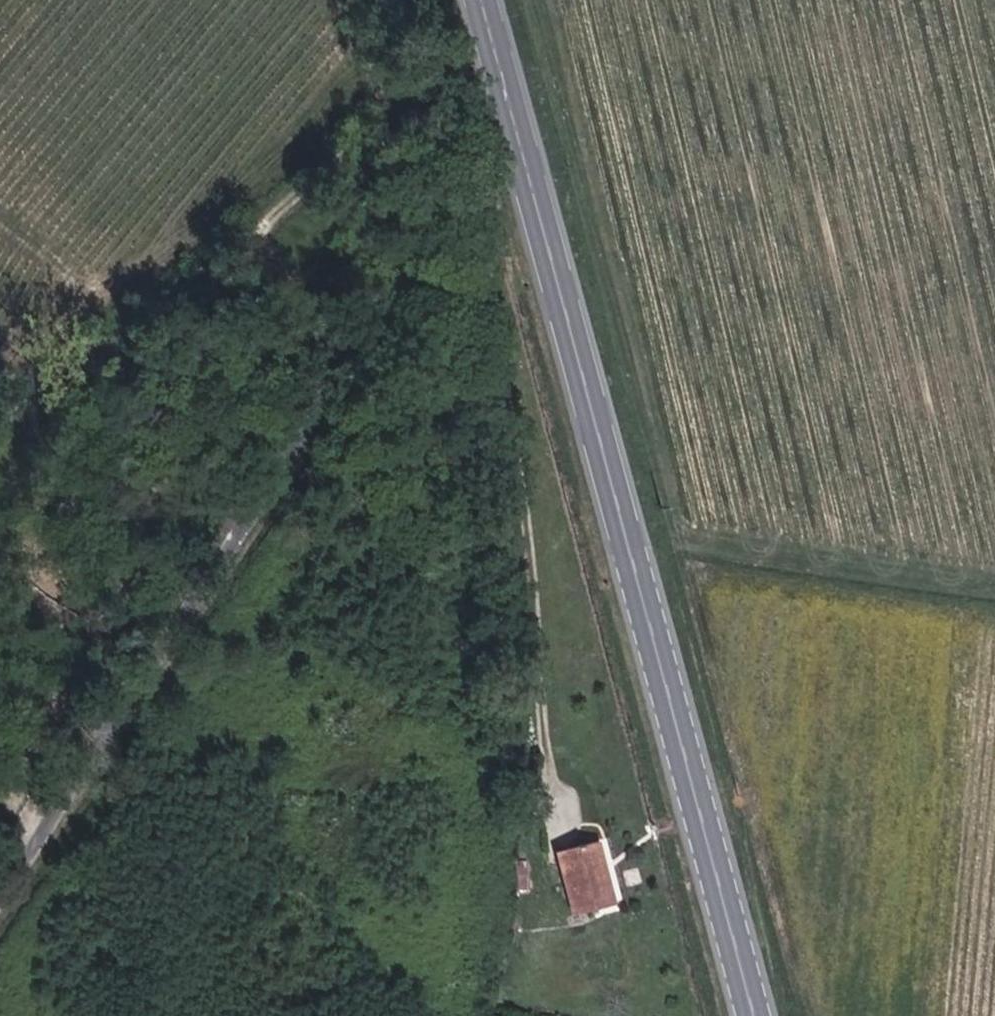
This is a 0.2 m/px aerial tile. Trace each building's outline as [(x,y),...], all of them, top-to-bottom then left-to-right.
[(618,910),(601,848),(559,859),(577,921),(618,910)]
